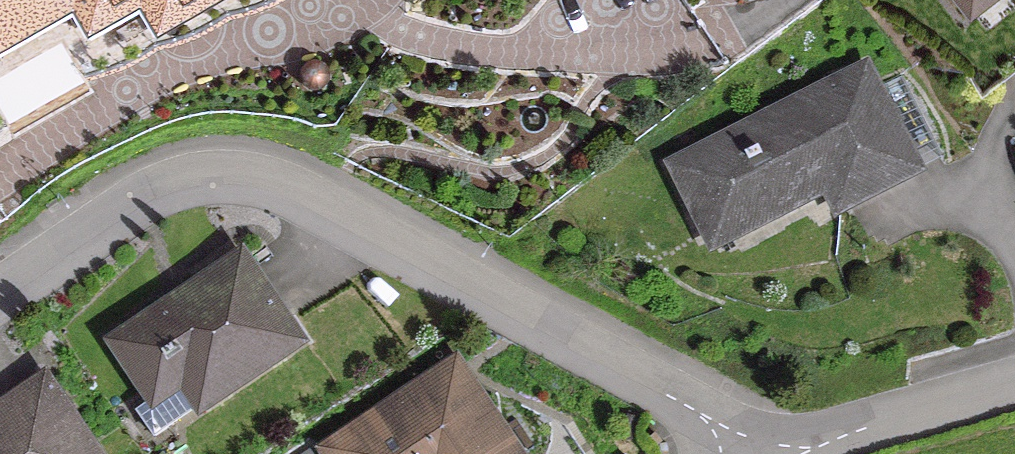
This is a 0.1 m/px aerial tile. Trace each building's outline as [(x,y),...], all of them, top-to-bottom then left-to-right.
[(73,12),(89,39),(141,9),(155,33),(170,25),(176,26),(186,21),(189,15),(214,0),(0,0),(0,53),(73,12)] [(824,188),(835,211),(909,174),(858,72),(668,168),(690,212),(727,193),(745,228),(824,188)] [(196,409),(291,345),(236,261),(111,345),(148,402),(178,382),(196,409)] [(460,386),(444,397),(433,380),(325,453),(506,453),(460,386)] [(39,382),(0,408),(0,413),(6,422),(0,426),(0,453),(87,453),(39,382)]
